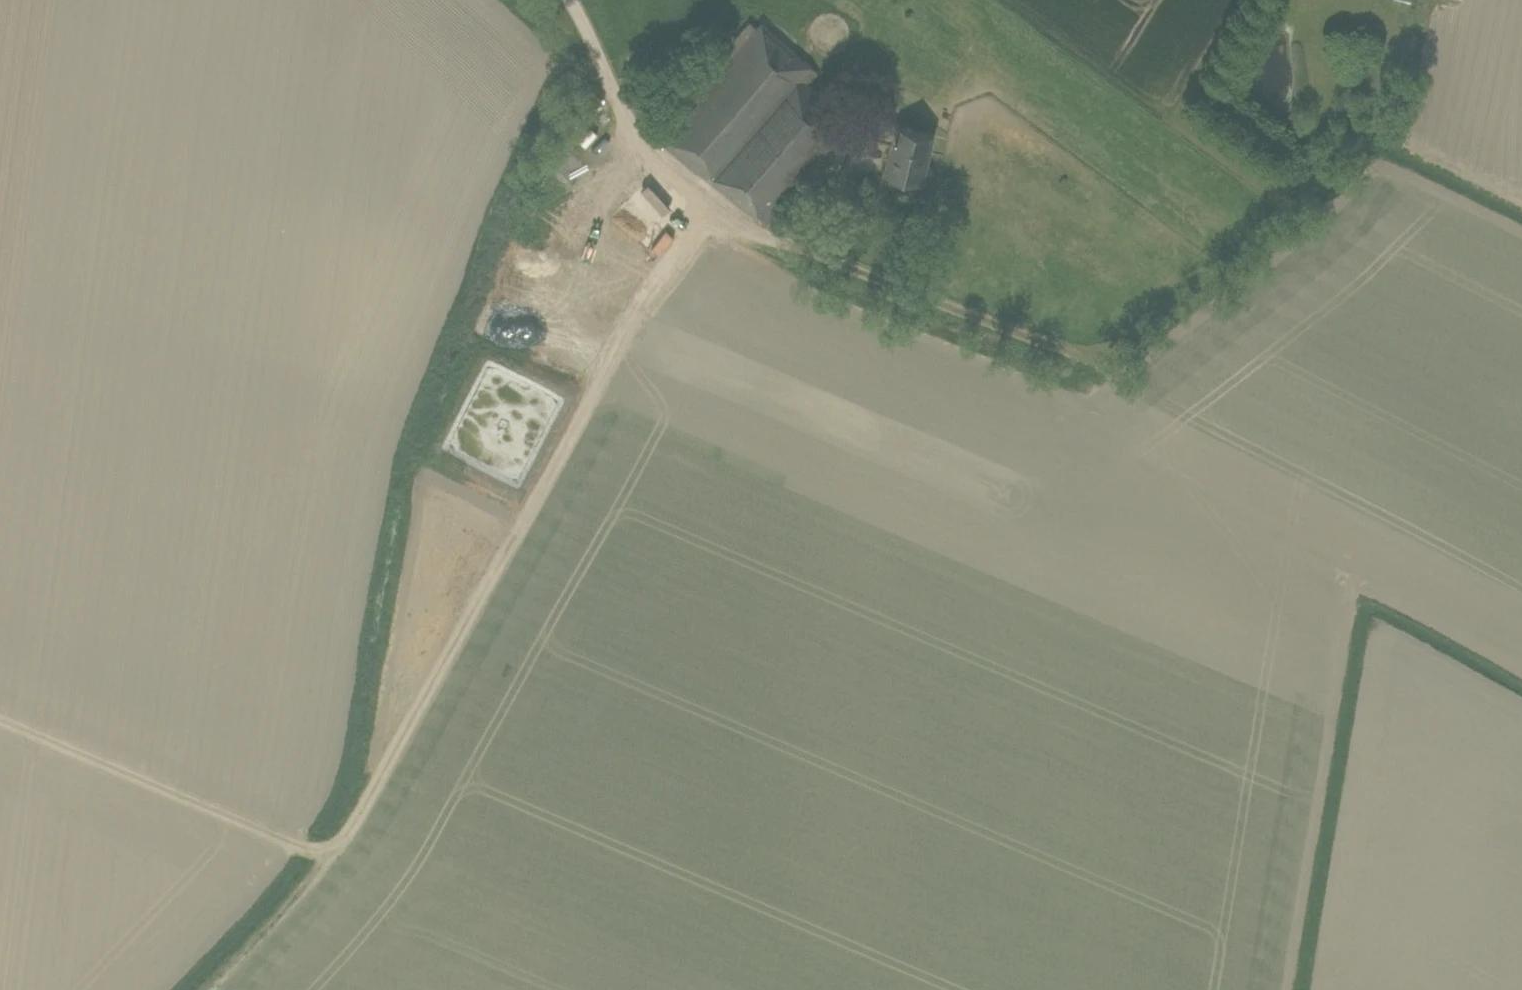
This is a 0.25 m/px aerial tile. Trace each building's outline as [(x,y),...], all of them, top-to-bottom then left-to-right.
[(750,21),(657,131),(769,224),(850,128),(854,132),(892,141),(884,175),(897,177),(898,174),(924,179),(927,178),(929,176),(930,174),(930,172),(930,169),(925,164),(932,136),(900,128),(901,125),(875,120),(878,110),(857,106),(846,119),(808,85),(818,73),(762,23),(757,28),(750,21)] [(671,229),(653,245),(663,256),(681,239),(671,229)]
